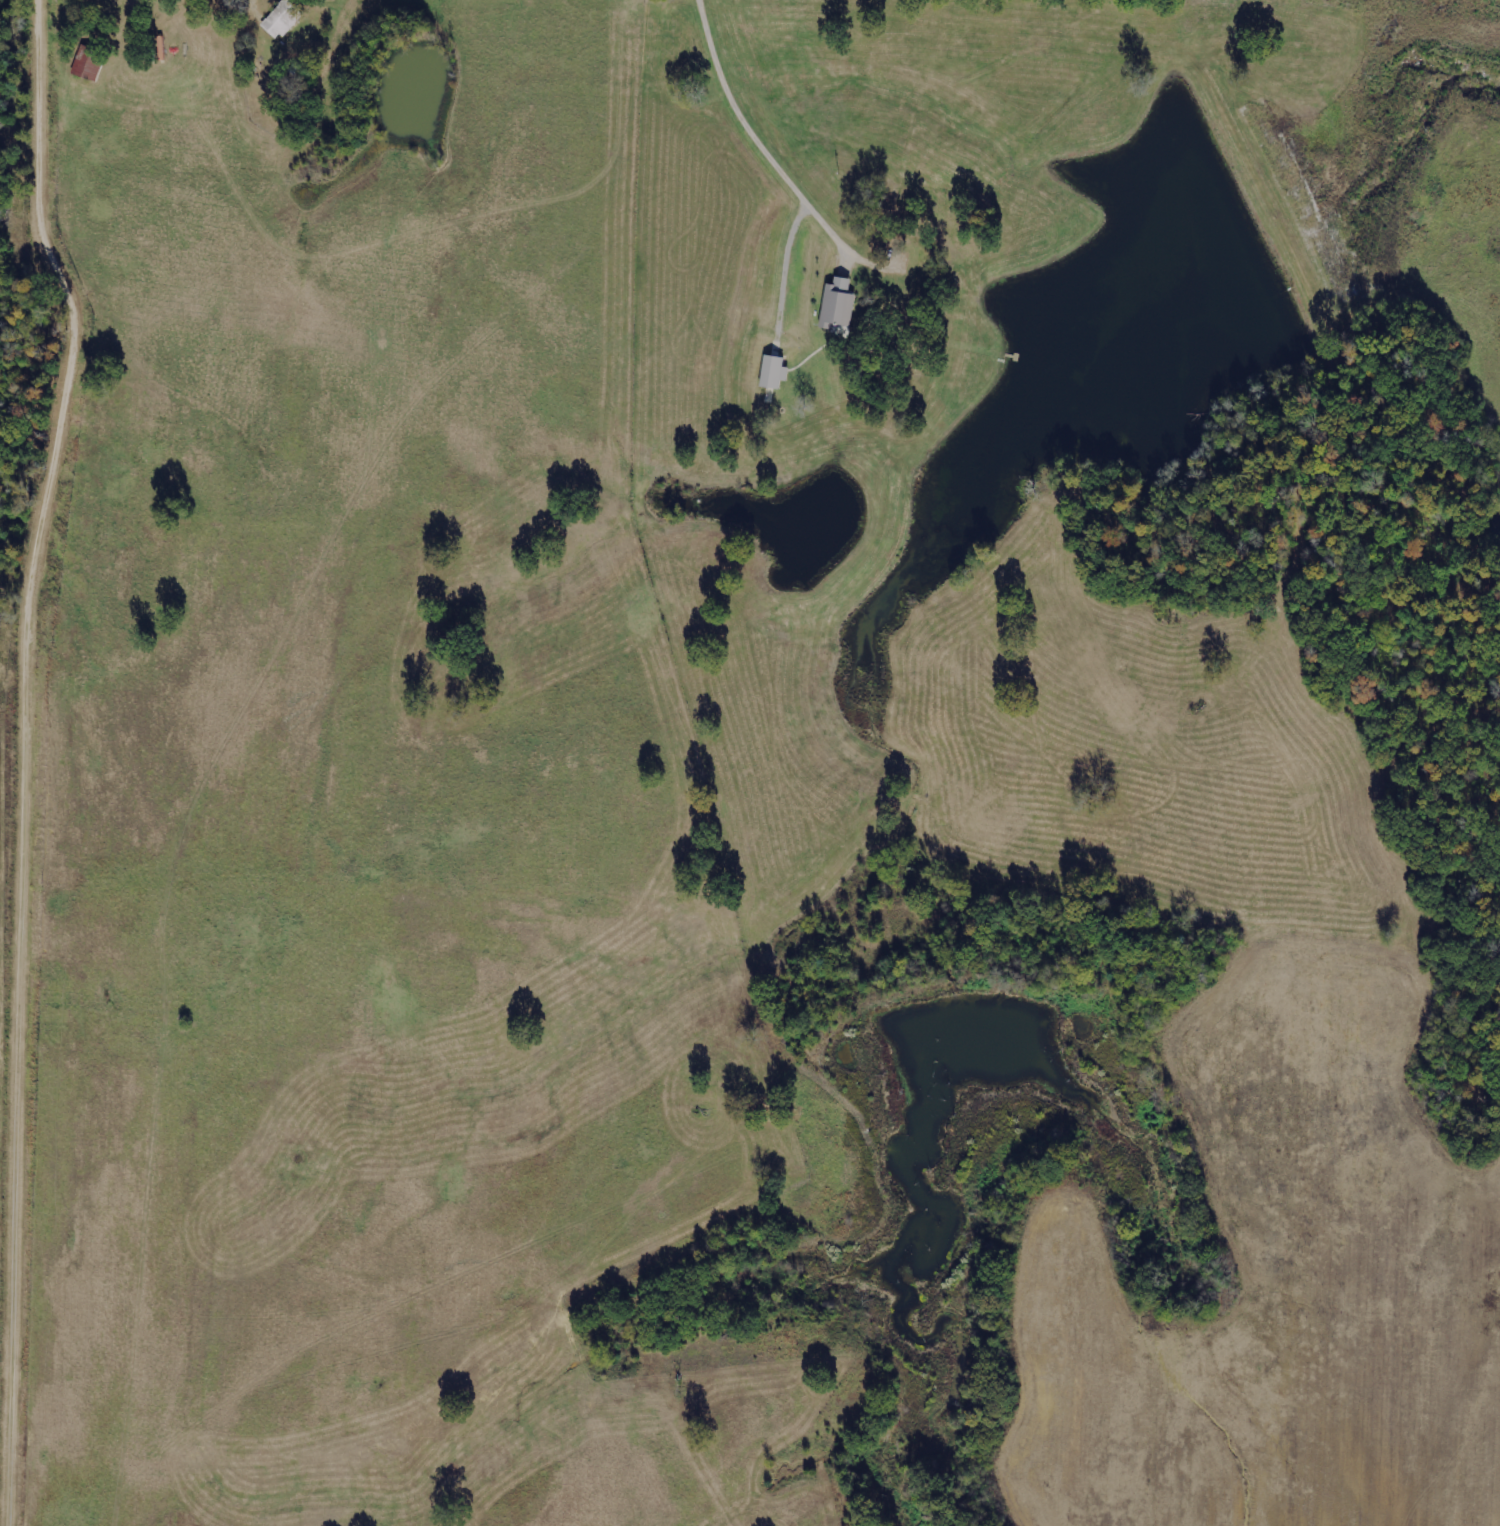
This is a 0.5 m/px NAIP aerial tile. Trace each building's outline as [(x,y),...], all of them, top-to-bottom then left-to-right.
[(785,367),(786,357),(766,355),(763,387),(781,389),(782,381),(789,381),(791,367),(785,367)]
